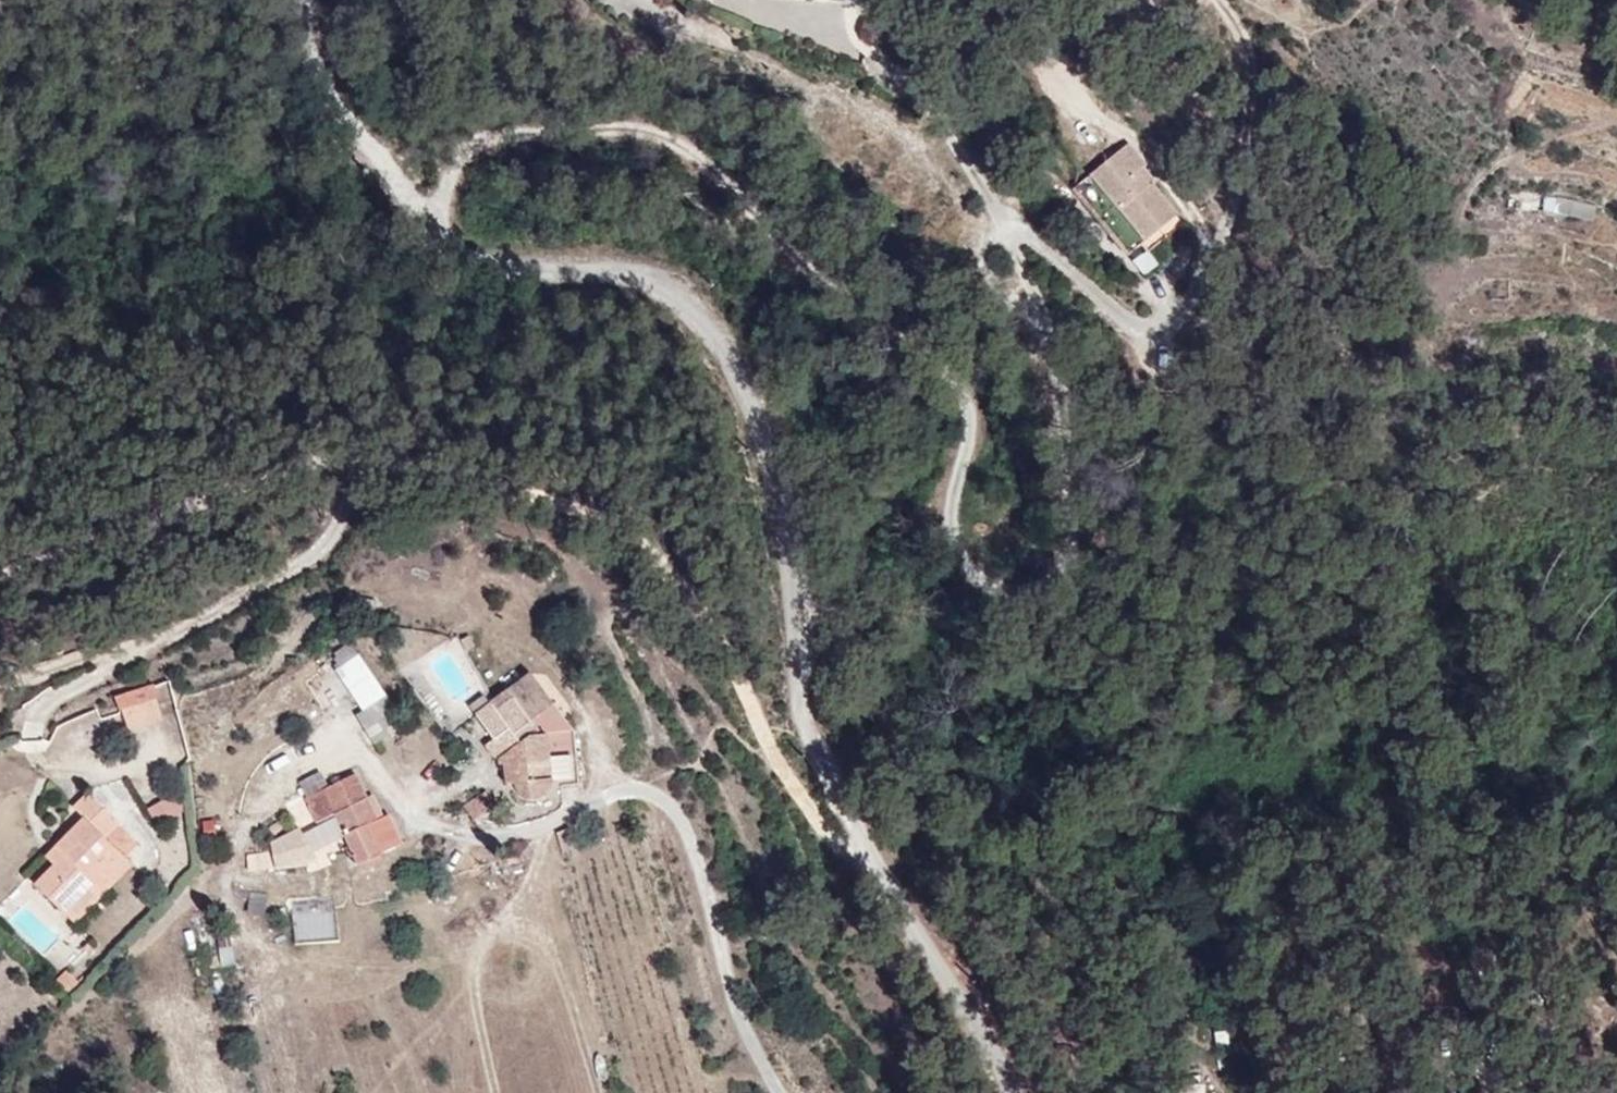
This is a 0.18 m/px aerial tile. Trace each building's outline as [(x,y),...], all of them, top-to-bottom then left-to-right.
[(1186,205),(1133,137),(1077,184),(1132,253),(1186,205)] [(1593,207),(1597,190),(1556,181),(1553,199),(1593,207)] [(493,652),(488,640),(478,644),(483,656),(493,652)] [(387,697),(366,660),(347,671),(368,708),(387,697)] [(565,791),(563,733),(588,730),(548,678),(491,721),(508,745),(497,752),(523,788),(535,793),(538,836),(565,835),(577,813),(578,791),(565,791)] [(157,727),(148,700),(116,711),(125,738),(157,727)] [(592,791),(588,730),(563,733),(565,791),(578,791),(592,791)] [(368,786),(317,810),(327,833),(350,822),(360,845),(355,847),(368,875),(388,866),(413,854),(400,826),(394,829),(384,808),(379,810),(368,786)] [(512,813),(502,796),(481,810),(491,826),(512,813)] [(104,900),(130,866),(111,849),(124,832),(83,798),(68,820),(79,830),(60,853),(70,864),(58,879),(42,898),(74,925),(97,895),(104,900)] [(591,849),(587,832),(573,838),(579,858),(591,849)] [(283,854),(285,868),(286,879),(311,877),(327,870),(311,839),(283,854)] [(58,879),(70,864),(60,853),(48,870),(58,879)] [(368,875),(370,880),(390,870),(388,866),(368,875)] [(285,868),(269,869),(270,880),(286,879),(285,868)]
